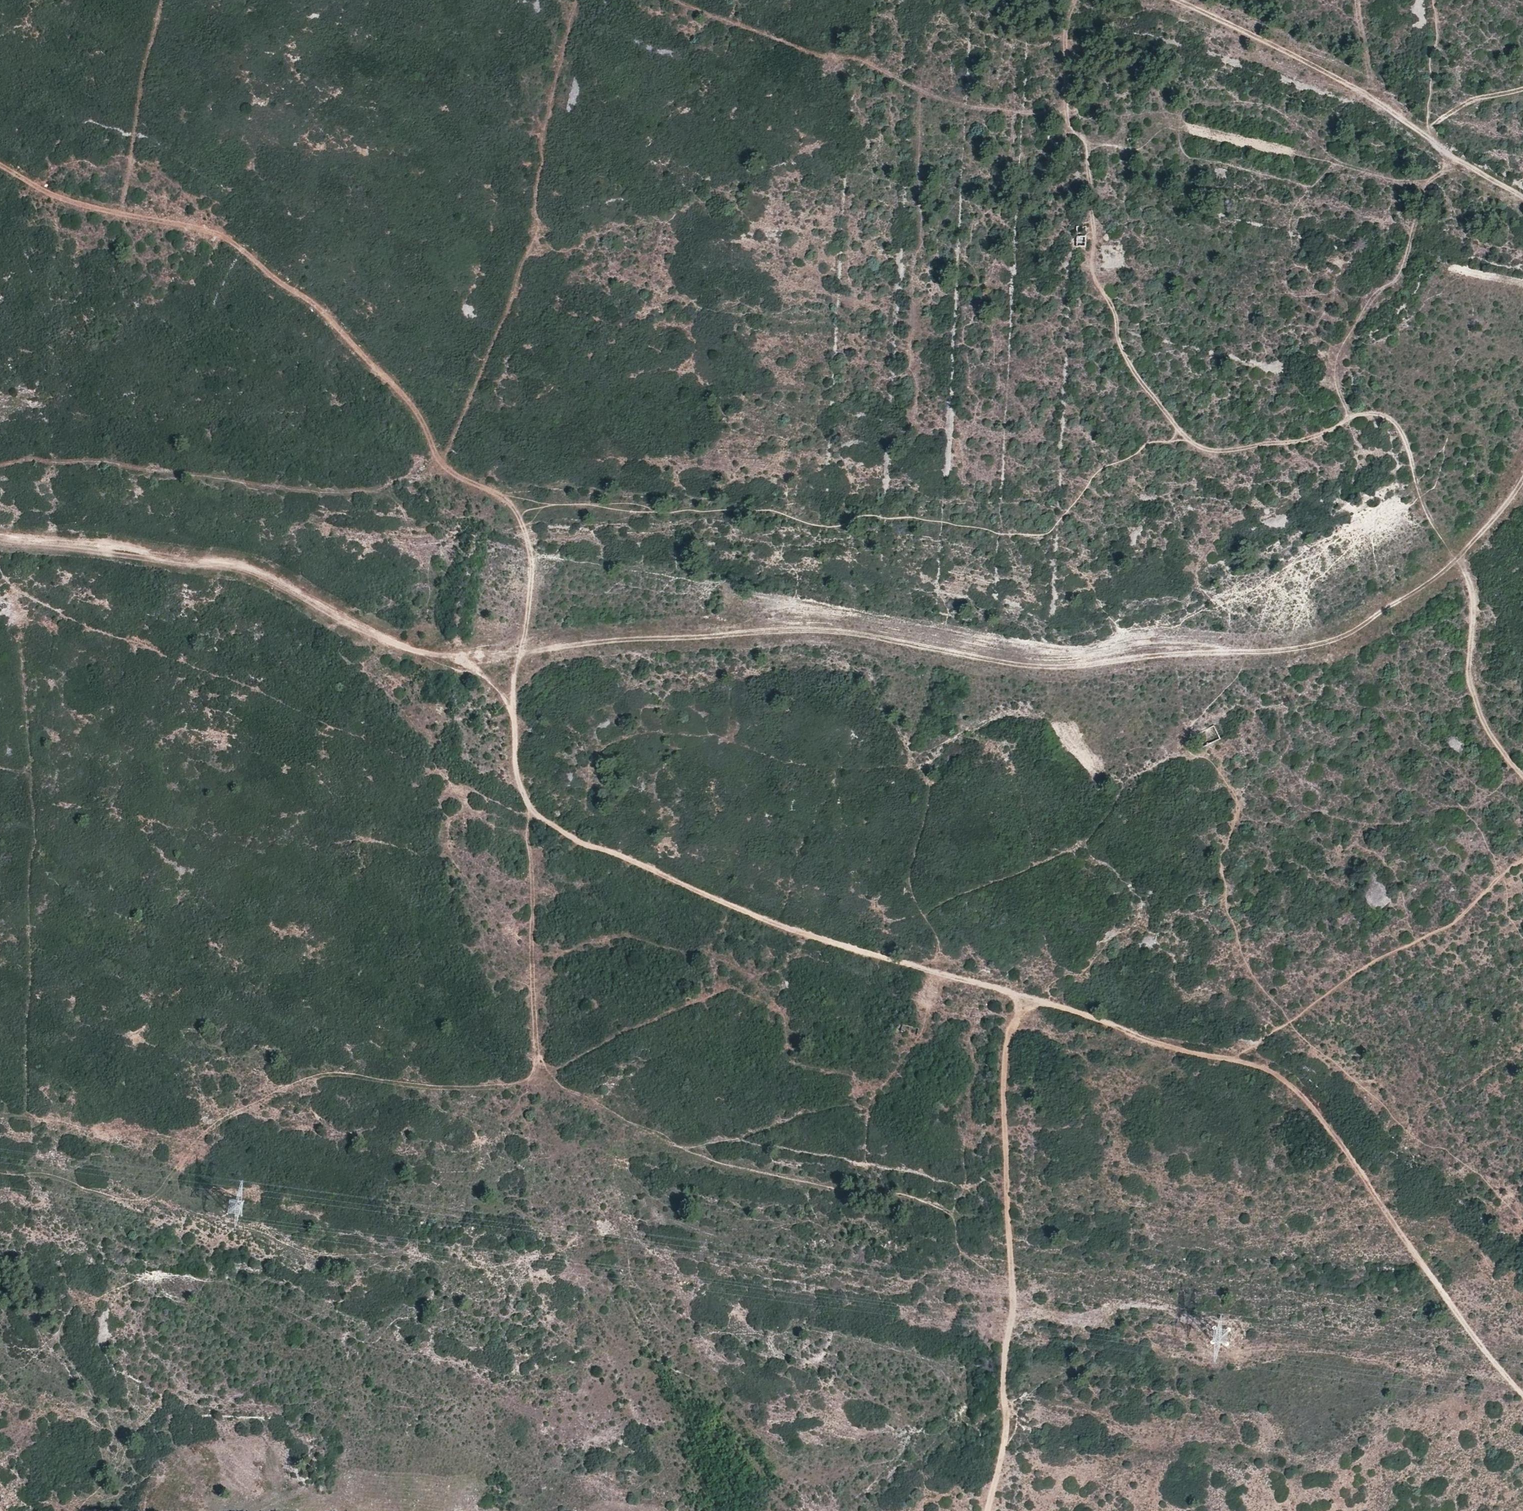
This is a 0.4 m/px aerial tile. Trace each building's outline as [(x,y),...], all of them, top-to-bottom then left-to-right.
[(1088,228),(1079,228),(1078,248),(1087,249),(1088,228)]
